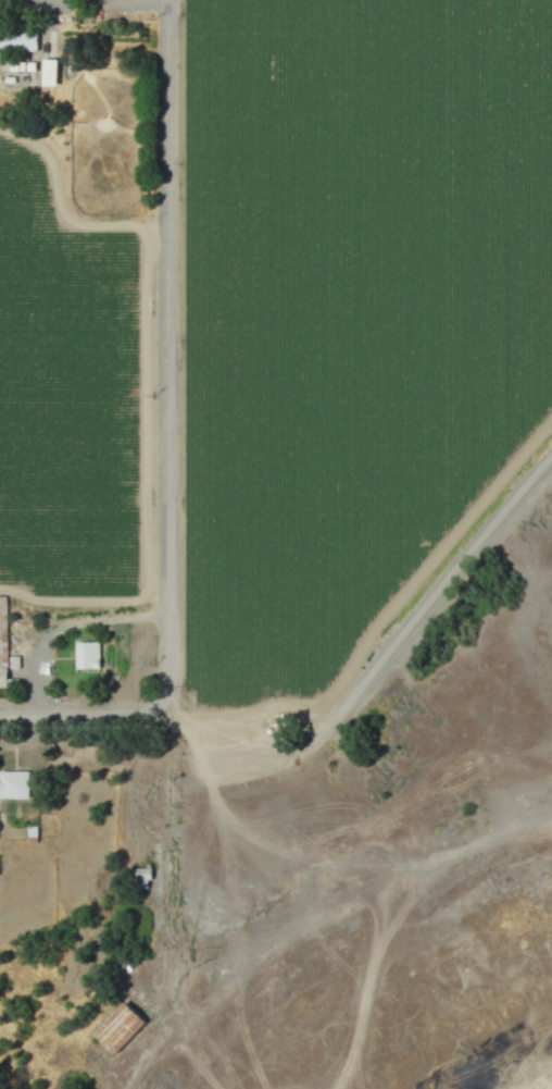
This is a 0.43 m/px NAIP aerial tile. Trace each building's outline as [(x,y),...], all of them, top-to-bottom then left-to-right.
[(36,49),(36,31),(12,32),(12,50),(36,49)] [(42,86),(57,87),(57,60),(43,60),(42,86)] [(75,643),(76,670),(99,669),(99,642),(75,643)] [(0,772),(0,799),(29,798),(28,771),(0,772)] [(149,869),(136,869),(136,888),(149,889),(149,869)] [(115,1055),(146,1023),(125,1002),(94,1034),(115,1055)]
